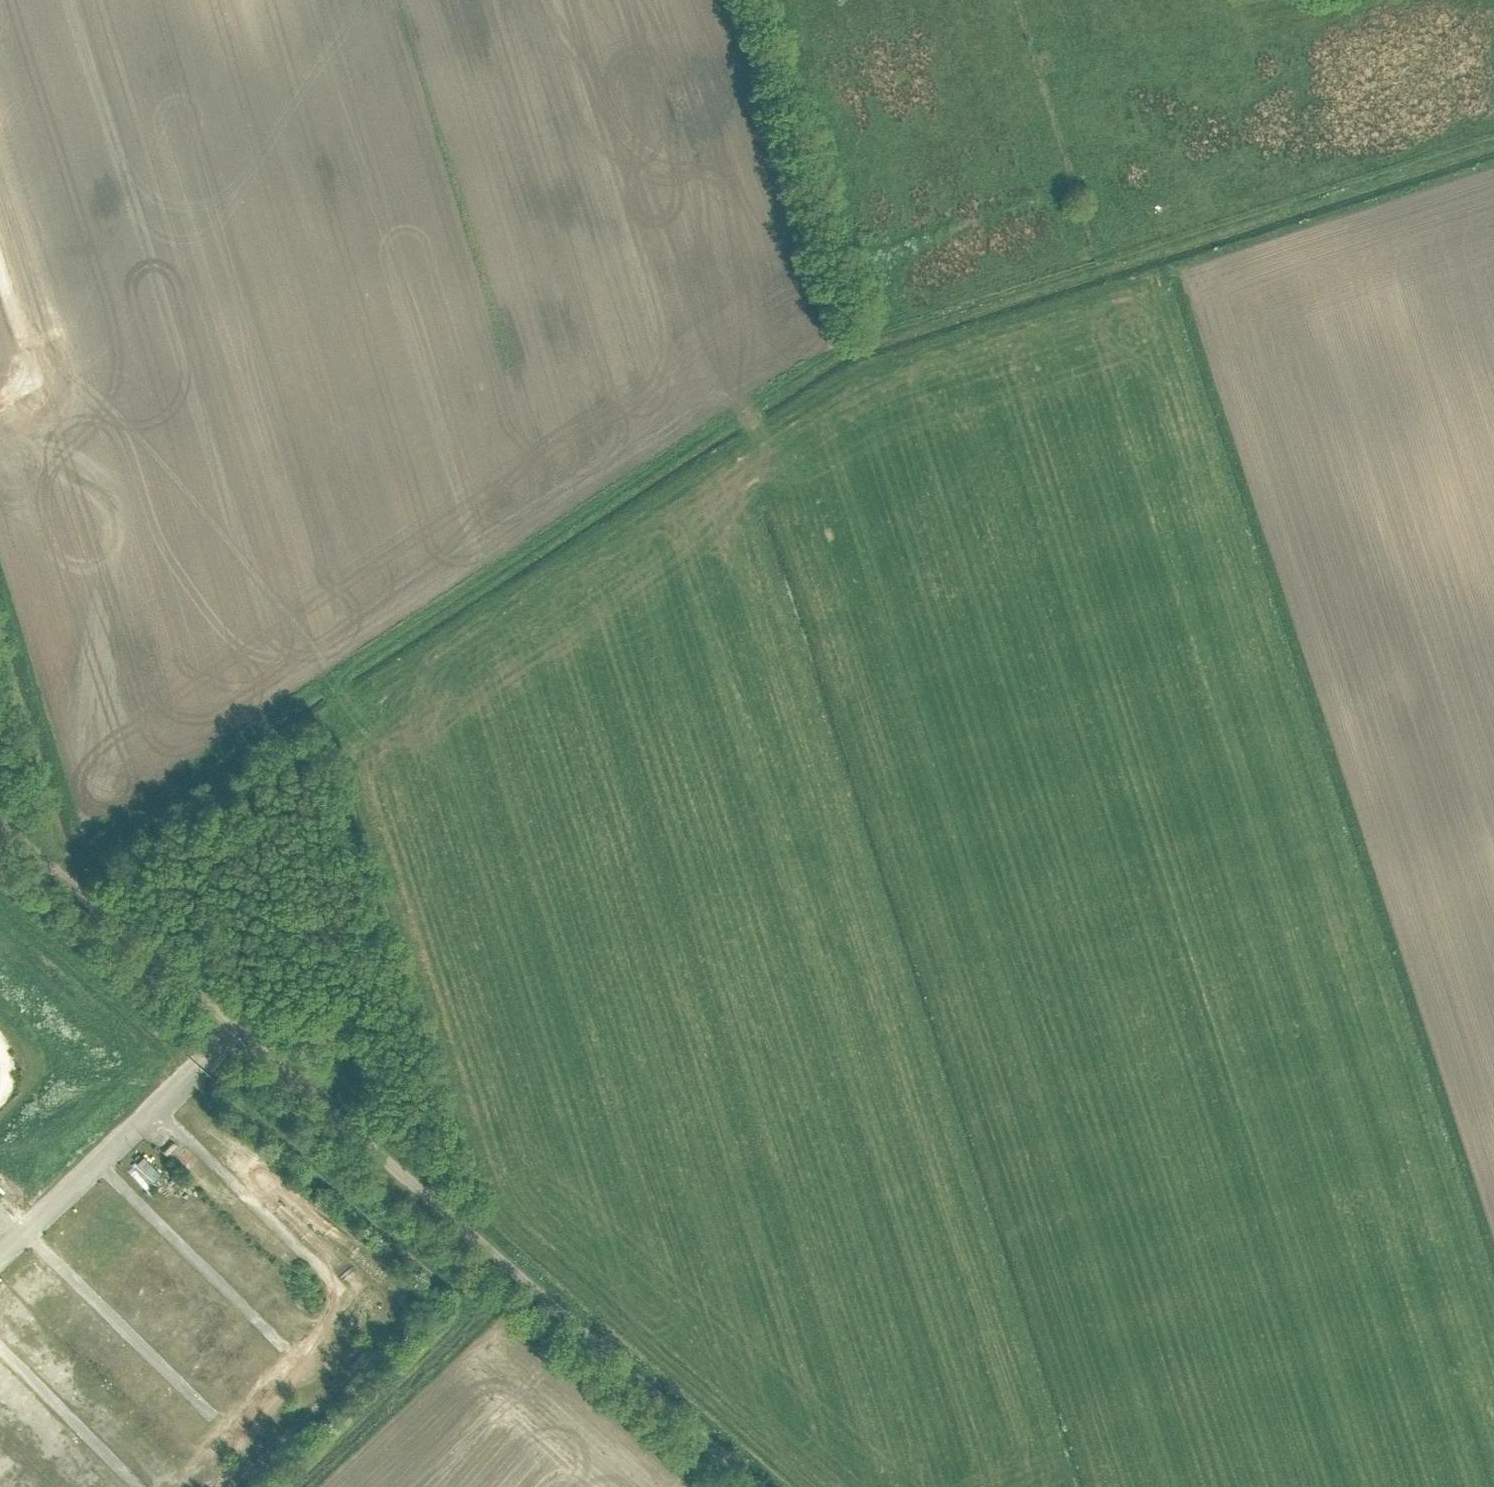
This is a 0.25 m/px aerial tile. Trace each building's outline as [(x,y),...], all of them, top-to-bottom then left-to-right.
[(171,1132),(162,1145),(181,1158),(190,1145),(171,1132)] [(185,1162),(204,1181),(215,1170),(195,1151),(185,1162)] [(98,1271),(179,1197),(145,1160),(64,1233),(98,1271)] [(258,1461),(271,1470),(278,1461),(265,1452),(258,1461)]
